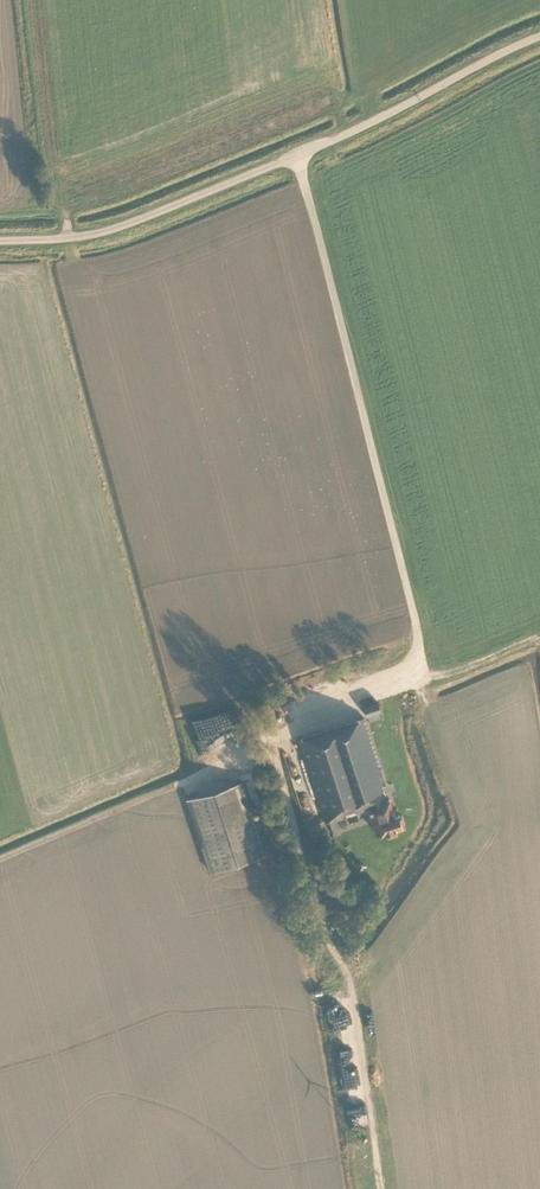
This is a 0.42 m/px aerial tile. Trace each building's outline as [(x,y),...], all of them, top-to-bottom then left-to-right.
[(381,711),(378,701),(364,705),(367,715),(381,711)] [(229,737),(246,730),(239,713),(222,720),(229,737)] [(386,783),(363,716),(298,738),(326,822),(347,815),(348,821),(357,818),(356,812),(366,809),(369,816),(370,816),(376,833),(385,830),(387,836),(396,833),(394,827),(402,824),(401,822),(404,821),(401,813),(399,814),(398,811),(394,812),(389,797),(385,798),(381,784),(386,783)] [(266,853),(243,780),(186,798),(210,871),(266,853)]
